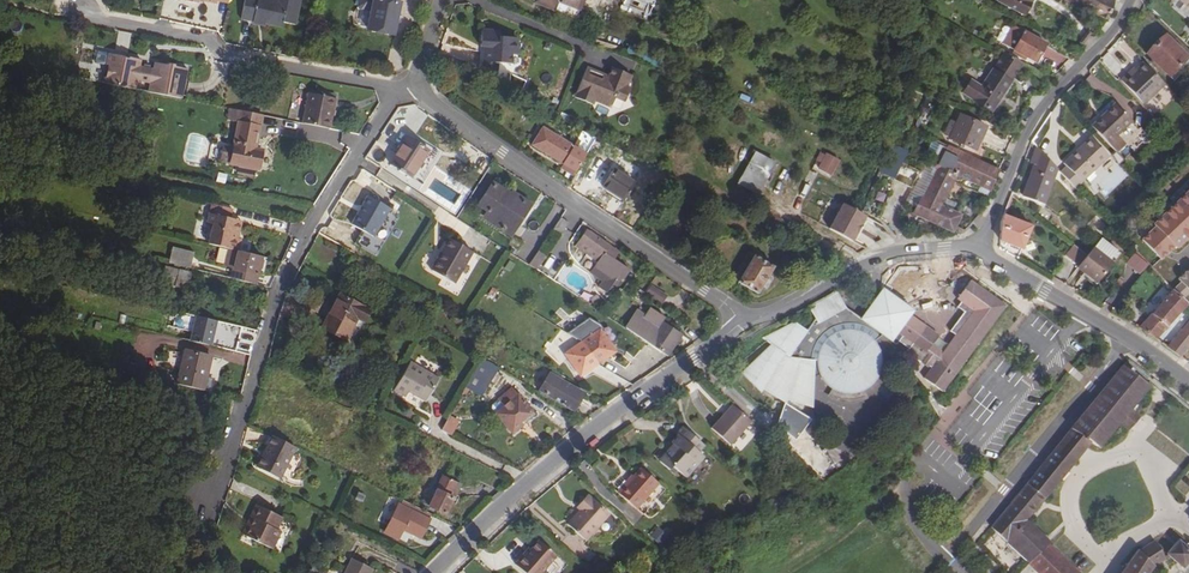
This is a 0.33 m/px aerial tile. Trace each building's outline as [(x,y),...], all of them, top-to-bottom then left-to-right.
[(241,16),(253,19),(253,17),(266,19),(266,22),(282,25),(283,22),(295,24),(301,0),(245,0),(241,16)] [(393,35),(400,3),(398,3),(398,0),(359,0),(358,7),(360,9),(370,12),(367,30),(393,35)] [(535,2),(554,9),(575,19),(579,10),(583,0),(536,0),(535,2)] [(617,7),(643,17),(650,0),(620,0),(617,7)] [(1031,0),(998,0),(998,1),(1023,14),(1031,0)] [(1093,14),(1100,0),(1064,0),(1093,14)] [(1115,0),(1100,0),(1093,14),(1098,16),(1106,20),(1115,0)] [(1188,8),(1188,0),(1179,0),(1188,8)] [(367,12),(355,10),(353,23),(365,24),(367,12)] [(672,17),(665,14),(660,26),(668,29),(672,17)] [(1003,45),(1014,51),(1035,62),(1045,44),(1024,32),(1013,26),(1003,45)] [(501,32),(482,29),(480,46),(486,47),(483,51),(481,68),(496,69),(496,63),(509,65),(510,56),(513,56),(516,54),(518,43),(515,39),(500,37),(501,32)] [(1146,55),(1169,76),(1187,57),(1165,35),(1146,55)] [(991,111),(1023,64),(1004,53),(981,87),(971,80),(963,93),(991,111)] [(148,92),(181,98),(187,69),(155,63),(153,70),(140,67),(141,60),(108,54),(103,83),(135,89),(137,80),(150,83),(148,92)] [(1144,104),(1164,84),(1144,63),(1136,70),(1132,74),(1130,72),(1120,81),(1144,104)] [(610,78),(587,68),(574,97),(593,105),(595,99),(611,106),(615,96),(624,101),(630,88),(626,87),(631,76),(614,69),(610,78)] [(336,99),(309,93),(302,123),(328,128),(331,117),(332,118),(336,99)] [(624,101),(615,96),(611,106),(620,110),(624,101)] [(1091,127),(1116,152),(1125,144),(1117,136),(1132,121),(1115,104),(1091,127)] [(239,122),(234,148),(223,146),(221,161),(230,163),(230,164),(239,166),(238,173),(253,176),(254,169),(258,170),(263,150),(255,148),(262,115),(230,108),(228,119),(239,122)] [(975,150),(985,127),(961,115),(957,124),(950,121),(947,128),(953,131),(950,139),(975,150)] [(573,147),(542,128),(532,145),(576,172),(596,138),(582,132),(573,147)] [(953,131),(947,128),(944,136),(950,139),(953,131)] [(1109,156),(1091,137),(1063,163),(1066,166),(1061,172),(1076,187),(1109,156)] [(411,177),(428,151),(407,138),(390,164),(411,177)] [(920,197),(913,213),(952,233),(960,216),(959,215),(942,206),(955,179),(956,175),(989,191),(998,170),(945,145),(939,158),(937,157),(929,174),(933,176),(922,198),(920,197)] [(1044,203),(1057,168),(1037,146),(1031,163),(1034,164),(1022,196),(1044,203)] [(908,154),(891,147),(877,176),(904,189),(911,173),(901,168),(908,154)] [(773,163),(756,153),(739,184),(756,193),(773,163)] [(828,154),(818,171),(830,178),(840,161),(828,154)] [(602,186),(623,201),(635,183),(613,169),(602,186)] [(972,187),(955,179),(942,206),(959,215),(972,187)] [(875,182),(861,209),(877,217),(890,189),(875,182)] [(511,196),(494,184),(481,204),(487,209),(483,215),(511,233),(517,223),(518,223),(528,209),(523,205),(525,202),(512,194),(511,196)] [(1162,265),(1188,240),(1188,189),(1137,238),(1162,265)] [(170,193),(163,191),(162,197),(169,199),(170,193)] [(351,225),(373,237),(390,208),(368,196),(351,225)] [(213,224),(209,243),(229,248),(238,251),(241,239),(238,238),(240,230),(231,228),(233,219),(230,218),(232,209),(212,204),(207,223),(213,224)] [(882,206),(877,217),(879,218),(885,207),(882,206)] [(873,219),(849,208),(837,234),(860,245),(873,219)] [(1000,234),(999,248),(1018,259),(1031,226),(1004,216),(1000,234)] [(551,230),(559,236),(568,223),(560,218),(551,230)] [(231,228),(240,230),(242,221),(233,219),(231,228)] [(583,237),(586,239),(579,249),(624,279),(630,271),(614,260),(619,252),(587,231),(583,237)] [(1101,238),(1093,248),(1110,260),(1117,251),(1101,238)] [(454,283),(472,252),(451,239),(433,271),(454,283)] [(562,239),(556,248),(566,255),(572,245),(562,239)] [(529,261),(538,249),(530,243),(521,256),(529,261)] [(1073,244),(1065,255),(1077,265),(1086,255),(1073,244)] [(174,247),(170,263),(189,267),(193,251),(174,247)] [(229,248),(224,266),(234,268),(233,270),(257,275),(261,256),(238,251),(229,248)] [(1088,255),(1078,268),(1097,283),(1113,263),(1110,260),(1093,248),(1088,255)] [(1117,251),(1110,260),(1113,263),(1120,254),(1117,251)] [(772,268),(749,253),(741,266),(746,269),(738,282),(757,293),(772,268)] [(1126,262),(1138,275),(1148,265),(1135,253),(1126,262)] [(192,273),(165,266),(162,277),(189,283),(192,273)] [(1177,283),(1188,291),(1188,270),(1186,269),(1177,283)] [(255,283),(257,275),(233,270),(231,278),(255,283)] [(189,283),(162,277),(161,283),(188,290),(189,283)] [(862,319),(884,336),(891,341),(897,333),(902,336),(912,343),(909,348),(906,351),(928,367),(929,366),(931,367),(924,378),(942,392),(1005,306),(971,281),(957,300),(961,302),(967,307),(963,312),(950,331),(955,334),(942,352),(932,344),(938,335),(911,316),(913,311),(883,290),(862,319)] [(666,295),(651,285),(646,293),(661,303),(666,295)] [(884,336),(862,319),(847,307),(838,289),(810,303),(816,316),(808,328),(796,320),(763,337),(773,347),(768,352),(766,350),(742,374),(760,392),(761,391),(762,389),(785,403),(787,396),(812,407),(814,378),(824,379),(824,380),(825,381),(826,383),(827,384),(828,385),(830,386),(831,387),(832,388),(833,388),(837,390),(841,392),(844,392),(851,393),(857,392),(861,391),(863,389),(865,389),(866,388),(868,387),(869,386),(870,385),(871,384),(872,383),(874,381),(875,380),(876,378),(877,376),(878,374),(879,372),(879,370),(880,368),(880,366),(880,364),(880,362),(880,359),(880,358),(880,356),(880,354),(879,352),(878,349),(876,347),(875,344),(874,342),(884,336)] [(1173,291),(1163,302),(1140,328),(1156,338),(1167,326),(1188,304),(1173,291)] [(364,321),(370,309),(339,294),(322,328),(345,340),(357,317),(364,321)] [(961,302),(957,307),(963,312),(967,307),(961,302)] [(625,328),(667,356),(676,343),(679,345),(683,340),(680,338),(681,335),(661,321),(663,318),(652,311),(647,318),(637,311),(625,328)] [(197,316),(191,341),(210,346),(216,321),(197,316)] [(600,331),(603,329),(600,325),(589,318),(568,333),(583,342),(600,330),(600,331)] [(1167,347),(1181,358),(1188,346),(1188,323),(1167,347)] [(600,331),(600,330),(583,342),(597,364),(615,352),(600,331)] [(899,341),(909,348),(912,343),(902,336),(899,341)] [(583,342),(565,354),(580,376),(597,364),(583,342)] [(212,357),(185,350),(177,384),(204,391),(212,357)] [(411,363),(410,362),(394,390),(406,397),(409,391),(426,401),(439,379),(422,369),(427,359),(417,353),(411,363)] [(465,368),(468,363),(458,357),(455,362),(465,368)] [(483,360),(467,388),(481,396),(489,382),(493,385),(500,373),(496,371),(498,368),(483,360)] [(1129,370),(1123,366),(1122,367),(991,527),(1038,572),(1080,572),(1027,520),(1091,442),(1099,448),(1120,421),(1128,430),(1139,418),(1130,410),(1150,385),(1129,370)] [(539,392),(573,412),(583,394),(550,374),(539,392)] [(503,397),(508,404),(496,414),(512,433),(522,425),(519,422),(532,411),(513,388),(503,397)] [(837,390),(833,388),(827,397),(830,399),(832,400),(834,400),(837,401),(839,402),(842,403),(845,403),(848,403),(851,403),(854,403),(857,402),(859,402),(861,401),(863,401),(866,400),(867,399),(868,399),(863,389),(861,391),(857,392),(851,393),(844,392),(841,392),(837,390)] [(508,404),(503,397),(491,407),(496,414),(508,404)] [(724,419),(734,408),(732,405),(721,417),(724,419)] [(711,428),(730,445),(751,422),(734,408),(724,419),(721,417),(711,428)] [(451,437),(460,422),(450,416),(441,431),(451,437)] [(686,478),(697,465),(696,465),(703,457),(698,452),(704,446),(683,427),(676,434),(677,435),(671,442),(673,444),(659,461),(669,470),(672,467),(686,478)] [(292,455),(296,447),(273,436),(257,467),(280,479),(281,477),(289,481),(300,459),(292,455)] [(617,492),(619,494),(641,468),(639,466),(617,492)] [(619,494),(636,509),(658,484),(641,468),(619,494)] [(456,482),(443,476),(431,501),(425,498),(422,504),(446,515),(454,499),(449,496),(456,482)] [(449,496),(454,499),(461,485),(456,482),(449,496)] [(609,515),(587,495),(579,505),(582,508),(580,510),(567,524),(586,541),(609,515)] [(420,538),(430,520),(429,519),(431,515),(401,499),(385,533),(398,539),(402,529),(420,538)] [(250,517),(254,519),(246,536),(271,549),(280,532),(276,530),(282,518),(257,505),(250,517)] [(242,534),(246,536),(254,519),(250,517),(242,534)] [(539,541),(527,554),(525,552),(515,564),(524,572),(541,572),(556,556),(539,541)] [(1154,566),(1160,562),(1166,559),(1155,541),(1139,551),(1139,550),(1122,572),(1149,572),(1154,566)] [(1188,561),(1188,551),(1178,541),(1167,554),(1175,561),(1183,568),(1188,561)] [(565,566),(556,558),(543,572),(559,572),(565,566)] [(372,569),(352,559),(345,572),(370,572),(372,569)]
